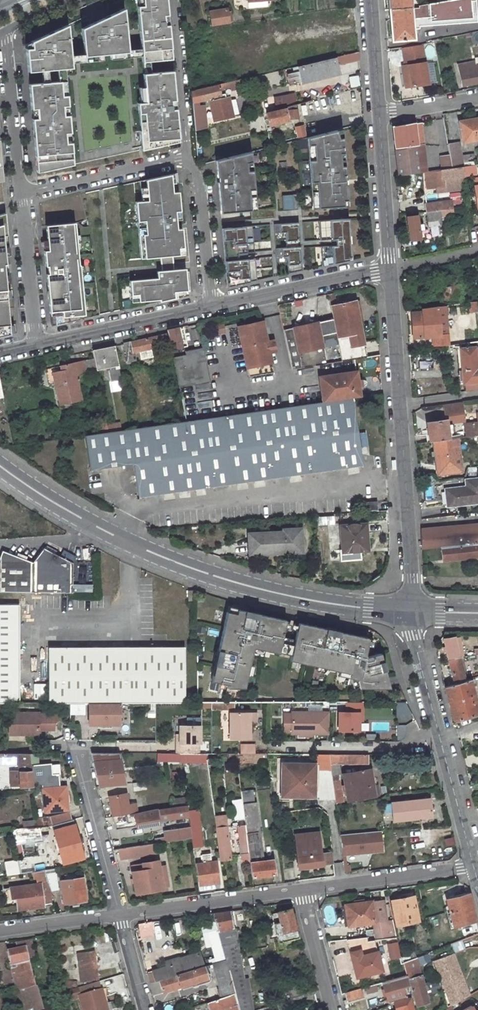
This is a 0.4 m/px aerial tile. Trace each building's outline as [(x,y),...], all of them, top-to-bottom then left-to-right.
[(142,63),(171,60),(166,0),(136,0),(142,63)] [(269,0),(230,0),(231,8),(235,11),(265,8),(269,4),(269,0)] [(390,10),(412,8),(411,2),(414,2),(414,0),(389,0),(390,10)] [(412,8),(390,10),(392,40),(414,39),(414,32),(417,32),(416,27),(413,27),(412,17),(417,17),(433,15),(433,11),(430,11),(429,2),(419,4),(419,7),(412,8)] [(228,8),(209,11),(211,25),(233,22),(231,14),(228,14),(228,8)] [(124,10),(81,30),(84,58),(128,53),(124,10)] [(32,50),(26,50),(28,73),(72,69),(68,26),(31,43),(32,50)] [(422,45),(402,49),(405,65),(407,74),(404,75),(406,87),(428,83),(422,45)] [(359,60),(358,52),(344,56),(346,64),(359,60)] [(340,76),(335,58),(298,68),(302,85),(340,76)] [(463,85),(477,82),(477,65),(476,63),(460,66),(463,85)] [(172,72),(143,75),(145,103),(137,104),(137,105),(146,104),(146,108),(143,108),(143,113),(138,114),(138,115),(143,114),(145,131),(140,132),(141,151),(179,143),(172,72)] [(360,76),(349,77),(351,88),(361,86),(360,76)] [(61,82),(29,85),(32,110),(37,110),(38,119),(33,120),(32,120),(36,161),(37,161),(42,161),(43,173),(74,166),(72,143),(72,144),(67,144),(66,134),(71,134),(70,123),(65,124),(64,118),(70,117),(69,116),(64,117),(63,107),(68,107),(69,107),(68,96),(67,96),(62,97),(61,83),(61,82)] [(198,103),(210,100),(215,122),(233,117),(229,98),(226,99),(225,94),(221,95),(220,90),(231,87),(230,82),(191,91),(192,104),(198,103)] [(275,107),(298,104),(296,94),(274,96),(275,107)] [(137,105),(138,114),(143,113),(143,108),(146,108),(146,104),(137,105)] [(289,120),(286,109),(267,114),(270,125),(289,120)] [(204,118),(203,110),(199,110),(193,111),(194,119),(204,118)] [(298,110),(289,110),(290,119),(299,118),(298,110)] [(475,118),(475,119),(460,122),(464,141),(477,139),(477,117),(475,118)] [(205,128),(204,118),(194,119),(195,131),(205,128)] [(421,122),(415,123),(416,143),(423,142),(421,122)] [(393,127),(396,147),(416,143),(415,123),(393,127)] [(336,130),(307,137),(307,145),(313,145),(314,160),(308,160),(310,182),(315,182),(317,208),(343,206),(343,200),(347,200),(344,165),(340,165),(340,159),(340,153),(344,152),(343,137),(338,138),(336,130)] [(416,143),(396,147),(399,176),(420,173),(416,143)] [(452,168),(463,167),(459,143),(448,144),(452,168)] [(216,161),(220,214),(248,211),(247,191),(254,190),(252,171),(247,171),(246,163),(252,162),(251,152),(216,161)] [(477,176),(476,165),(473,165),(464,166),(465,177),(477,176)] [(452,168),(438,170),(428,172),(429,185),(441,185),(442,183),(442,180),(465,177),(464,166),(463,167),(452,168)] [(157,279),(130,281),(131,296),(138,295),(139,302),(159,300),(159,302),(188,296),(185,269),(174,270),(173,256),(179,255),(178,248),(183,248),(182,229),(177,229),(176,220),(175,212),(180,211),(177,174),(140,182),(141,193),(146,191),(147,201),(141,202),(135,202),(137,222),(144,221),(145,235),(138,235),(140,259),(160,257),(161,271),(157,272),(157,279)] [(254,190),(247,191),(248,211),(256,210),(254,190)] [(452,200),(425,204),(426,212),(453,208),(452,200)] [(440,218),(454,216),(453,208),(426,212),(428,225),(441,224),(440,218)] [(0,217),(0,337),(10,335),(5,273),(8,272),(7,256),(9,256),(6,215),(0,217)] [(421,225),(417,226),(415,216),(407,217),(411,241),(424,238),(423,229),(421,230),(421,225)] [(348,218),(318,220),(319,240),(334,239),(335,245),(320,246),(321,266),(351,259),(348,218)] [(144,221),(137,222),(138,235),(145,235),(144,221)] [(301,271),(298,222),(273,224),(274,233),(285,232),(286,248),(275,249),(275,257),(286,257),(287,274),(301,271)] [(48,251),(44,252),(45,267),(47,267),(48,274),(49,282),(47,282),(50,316),(54,316),(55,325),(71,321),(71,317),(83,315),(84,315),(75,223),(46,226),(48,251)] [(227,288),(256,281),(254,259),(238,260),(237,254),(254,252),(252,226),(222,229),(227,288)] [(431,227),(432,237),(440,236),(439,226),(431,227)] [(444,297),(450,297),(460,296),(460,285),(444,286),(444,297)] [(355,301),(331,306),(334,319),(336,331),(343,361),(367,357),(355,301)] [(477,301),(470,302),(471,312),(477,312),(477,301)] [(424,334),(424,328),(423,318),(427,317),(439,316),(438,307),(422,309),(422,312),(411,313),(413,338),(428,336),(428,333),(424,334)] [(336,331),(334,319),(318,323),(283,330),(291,369),(327,363),(320,335),(336,331)] [(249,376),(273,372),(269,352),(275,350),(273,340),(266,341),(262,321),(237,326),(249,376)] [(177,328),(167,330),(168,335),(171,350),(181,348),(177,328)] [(168,335),(123,344),(127,362),(172,352),(171,350),(168,335)] [(460,348),(463,383),(477,381),(477,347),(472,348),(471,343),(450,345),(450,350),(460,348)] [(114,346),(91,351),(96,373),(108,371),(111,385),(121,383),(118,368),(114,346)] [(187,355),(173,358),(178,388),(212,382),(204,347),(186,351),(187,355)] [(421,359),(421,367),(436,367),(436,359),(421,359)] [(57,406),(80,402),(77,388),(87,386),(81,362),(43,370),(46,385),(52,384),(57,406)] [(319,377),(323,402),(351,398),(360,397),(356,372),(319,377)] [(123,392),(121,383),(111,385),(113,394),(123,392)] [(99,433),(85,435),(90,471),(134,464),(138,497),(361,465),(351,398),(323,402),(108,432),(99,433)] [(466,421),(464,407),(457,408),(457,403),(445,405),(446,418),(457,417),(458,422),(466,421)] [(96,417),(99,433),(108,432),(105,416),(96,417)] [(452,439),(451,432),(452,432),(452,427),(448,428),(447,420),(428,423),(431,442),(435,441),(452,439)] [(473,436),(477,435),(477,424),(465,425),(467,437),(473,436)] [(456,438),(452,439),(435,441),(438,467),(449,465),(450,471),(460,470),(456,438)] [(447,507),(477,503),(477,476),(464,478),(466,487),(445,490),(447,507)] [(375,503),(360,504),(361,513),(376,512),(375,503)] [(354,550),(367,549),(365,525),(339,527),(340,553),(354,552),(354,550)] [(440,531),(440,529),(423,530),(423,550),(441,548),(477,544),(477,527),(440,531)] [(299,553),(299,528),(281,529),(281,532),(247,534),(247,555),(299,553)] [(477,556),(477,544),(441,548),(442,562),(474,559),(474,556),(477,556)] [(78,592),(75,562),(43,549),(34,563),(4,552),(0,560),(0,589),(78,592)] [(188,590),(188,600),(197,600),(197,589),(188,590)] [(20,605),(0,605),(0,703),(19,703),(20,605)] [(282,641),(287,619),(259,614),(259,618),(251,617),(252,612),(237,609),(236,614),(227,612),(219,650),(224,651),(219,676),(214,675),(213,681),(230,685),(229,688),(246,687),(254,647),(280,652),(280,651),(282,641)] [(327,627),(299,621),(294,644),(292,654),(291,659),(351,671),(350,676),(358,677),(361,685),(391,685),(386,667),(382,669),(380,660),(384,659),(382,650),(367,654),(366,651),(370,635),(341,630),(340,634),(326,631),(327,627)] [(458,635),(443,639),(448,660),(458,657),(456,649),(461,647),(458,635)] [(294,644),(282,641),(280,651),(292,654),(294,644)] [(185,648),(48,648),(49,703),(89,703),(119,703),(185,702),(185,648)] [(224,651),(219,650),(214,675),(219,676),(224,651)] [(458,657),(448,660),(454,681),(464,678),(458,657)] [(359,685),(361,685),(358,677),(350,676),(349,683),(359,685)] [(474,678),(445,686),(454,720),(477,714),(477,710),(472,688),(476,686),(474,678)] [(47,699),(47,683),(34,683),(34,699),(47,699)] [(362,702),(347,702),(347,712),(359,712),(359,722),(362,722),(362,702)] [(119,724),(119,703),(89,703),(89,724),(119,724)] [(329,734),(329,712),(291,712),(291,714),(286,713),(284,716),(284,730),(286,732),(291,732),(291,734),(329,734)] [(347,712),(338,712),(338,731),(359,731),(359,722),(359,712),(347,712)] [(58,720),(58,713),(9,713),(9,735),(39,734),(39,730),(54,730),(54,725),(57,721),(58,720)] [(249,740),(249,727),(249,713),(229,713),(229,740),(249,740)] [(190,754),(194,754),(194,744),(200,744),(200,726),(180,726),(180,735),(180,743),(177,743),(177,754),(179,754),(190,754)] [(0,753),(0,764),(18,763),(18,770),(19,786),(32,785),(32,784),(28,753),(0,753)] [(28,753),(32,784),(42,784),(43,789),(42,789),(43,812),(66,810),(65,788),(58,788),(58,775),(51,776),(50,765),(39,765),(38,753),(28,753)] [(106,753),(92,753),(99,786),(123,784),(117,761),(107,761),(106,753)] [(254,765),(268,764),(266,754),(241,754),(237,754),(239,763),(254,761),(254,765)] [(337,762),(357,763),(357,754),(329,754),(332,775),(339,774),(337,762)] [(315,764),(283,764),(283,781),(287,781),(287,791),(305,792),(305,797),(315,797),(315,792),(320,792),(320,779),(315,779),(315,764)] [(19,786),(18,770),(10,771),(10,786),(19,786)] [(346,783),(343,784),(344,790),(347,790),(349,800),(366,798),(362,772),(345,775),(346,783)] [(283,781),(283,796),(305,797),(305,792),(287,791),(287,781),(283,781)] [(343,801),(341,789),(334,791),(335,802),(343,801)] [(109,795),(112,816),(135,813),(137,813),(136,804),(127,805),(126,793),(109,795)] [(419,817),(432,816),(430,800),(390,805),(392,823),(419,820),(419,817)] [(244,804),(246,826),(250,853),(260,852),(254,803),(244,804)] [(187,806),(157,810),(157,811),(158,820),(188,816),(187,806)] [(157,811),(135,814),(137,826),(137,827),(159,825),(158,820),(157,811)] [(36,820),(37,827),(51,825),(71,820),(69,813),(49,818),(36,820)] [(135,814),(135,813),(112,816),(115,829),(137,826),(135,814)] [(365,816),(355,817),(357,829),(366,828),(365,816)] [(214,818),(220,860),(231,859),(225,821),(222,822),(222,817),(214,818)] [(82,858),(71,819),(51,825),(62,864),(82,858)] [(243,859),(250,858),(250,853),(246,826),(239,827),(243,859)] [(11,829),(13,838),(37,836),(37,827),(11,829)] [(157,840),(157,844),(191,839),(190,828),(165,831),(166,839),(157,840)] [(334,863),(332,853),(332,851),(321,853),(318,832),(295,835),(299,868),(304,867),(313,866),(334,863)] [(364,835),(364,834),(340,835),(341,844),(364,842),(365,844),(380,843),(379,834),(364,835)] [(155,844),(131,847),(133,857),(156,854),(155,844)] [(131,847),(118,849),(120,860),(133,857),(131,847)] [(213,859),(212,852),(202,853),(203,860),(213,859)] [(250,858),(253,877),(274,875),(272,860),(262,861),(260,852),(250,853),(250,858)] [(6,860),(7,875),(22,874),(21,859),(6,860)] [(198,865),(200,884),(219,882),(216,862),(211,863),(210,859),(204,860),(205,863),(198,865)] [(133,864),(137,892),(163,888),(158,860),(133,864)] [(35,884),(10,887),(11,898),(16,897),(17,908),(49,904),(47,885),(42,870),(31,872),(32,879),(35,879),(35,884)] [(60,881),(63,902),(85,899),(83,878),(60,881)] [(476,921),(468,893),(446,899),(454,927),(476,921)] [(392,901),(397,926),(418,921),(413,894),(400,896),(400,900),(392,901)] [(348,927),(372,924),(387,922),(384,900),(345,906),(348,927)] [(275,936),(279,952),(285,951),(283,941),(299,937),(291,910),(273,914),(274,920),(271,921),(271,924),(267,926),(270,938),(275,936)] [(239,1009),(252,1009),(245,981),(242,981),(232,911),(213,913),(225,959),(229,972),(234,991),(239,1009)] [(387,922),(372,924),(374,938),(395,935),(392,921),(387,922)] [(152,922),(142,923),(143,937),(153,936),(152,922)] [(366,936),(350,938),(353,950),(350,951),(356,976),(382,969),(374,939),(367,939),(366,936)] [(29,939),(22,940),(24,948),(26,957),(26,959),(34,957),(29,939)] [(24,948),(22,940),(14,942),(15,949),(24,948)] [(453,943),(455,951),(466,948),(463,940),(453,943)] [(388,943),(390,959),(402,957),(399,941),(388,943)] [(8,963),(16,990),(35,986),(26,959),(26,957),(24,948),(15,949),(6,951),(8,963)] [(200,952),(180,958),(182,963),(167,967),(166,964),(159,967),(160,970),(146,973),(149,983),(159,980),(200,967),(204,966),(200,952)] [(88,954),(74,958),(82,983),(95,979),(88,954)] [(435,961),(451,1006),(466,999),(458,977),(461,976),(453,954),(435,961)] [(166,963),(166,964),(167,967),(182,963),(180,958),(166,963)] [(407,975),(408,980),(411,980),(417,1006),(429,1003),(427,996),(431,995),(428,982),(424,983),(418,958),(404,964),(407,975)] [(210,964),(211,967),(214,966),(217,975),(229,972),(225,959),(210,964)] [(159,980),(163,991),(204,979),(200,967),(159,980)] [(229,972),(217,975),(222,996),(234,991),(229,972)] [(407,975),(383,982),(389,1002),(406,998),(403,987),(410,986),(408,980),(407,975)] [(458,977),(466,999),(469,997),(461,976),(458,977)] [(315,988),(300,992),(296,977),(286,980),(291,1001),(316,993),(315,988)] [(159,980),(149,983),(152,994),(163,991),(159,980)] [(373,990),(371,985),(345,992),(346,997),(373,990)] [(22,1009),(42,1009),(35,986),(16,990),(22,1009)] [(234,991),(222,996),(206,1002),(209,1009),(220,1009),(228,1007),(229,1009),(239,1009),(234,991)] [(105,998),(90,1003),(92,1009),(104,1009),(103,1008),(108,1006),(105,998)] [(395,1004),(397,1009),(412,1009),(409,1000),(395,1004)]
